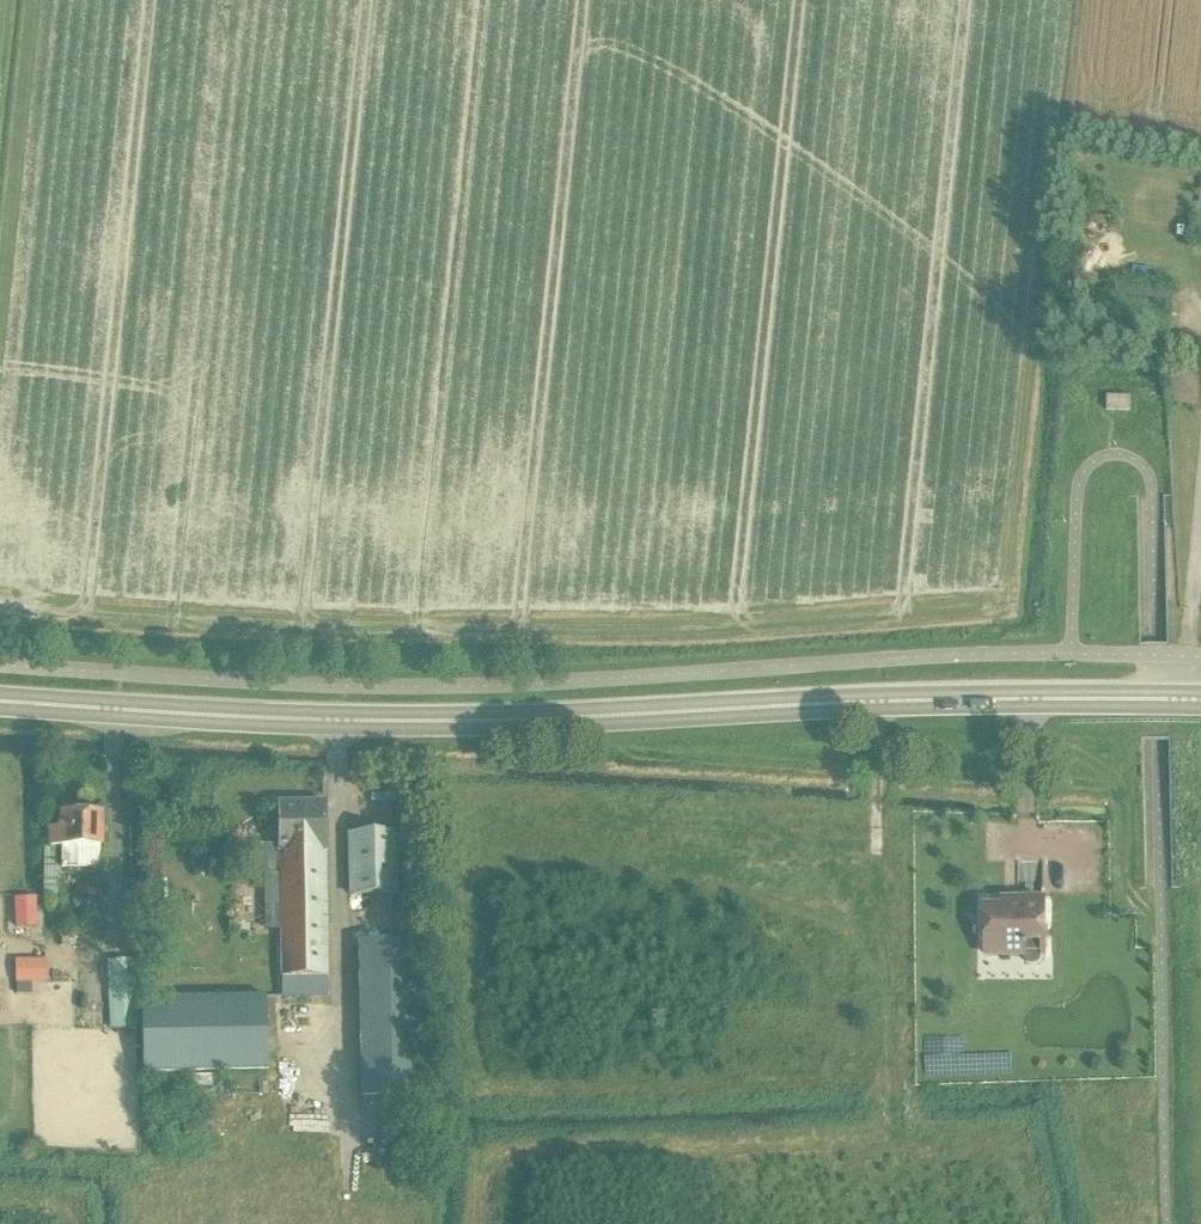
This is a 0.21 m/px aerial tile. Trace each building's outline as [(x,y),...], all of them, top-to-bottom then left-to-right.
[(1059,266),(1078,267),(1080,246),(1060,245),(1059,266)] [(1106,397),(1107,411),(1130,411),(1130,397),(1106,397)] [(280,843),(261,843),(261,874),(280,874),(279,996),(323,996),(324,805),(280,804),(280,843)] [(51,847),(59,847),(59,870),(74,871),(74,859),(75,859),(75,847),(101,848),(102,814),(63,813),(63,824),(63,829),(51,829),(51,847)] [(349,896),(395,896),(395,835),(349,834),(349,896)] [(55,886),(44,885),(43,895),(55,896),(55,886)] [(240,896),(241,948),(261,948),(260,896),(240,896)] [(983,957),(1023,958),(1025,961),(1028,962),(1032,963),(1035,962),(1039,961),(1040,957),(1046,957),(1046,896),(999,896),(999,902),(984,903),(983,957)] [(34,899),(16,900),(17,927),(35,926),(34,899)] [(355,941),(357,1094),(413,1093),(413,941),(355,941)] [(13,960),(14,983),(46,983),(46,960),(13,960)] [(106,962),(110,1028),(137,1027),(133,960),(106,962)] [(140,996),(141,1073),(267,1071),(266,995),(140,996)]
